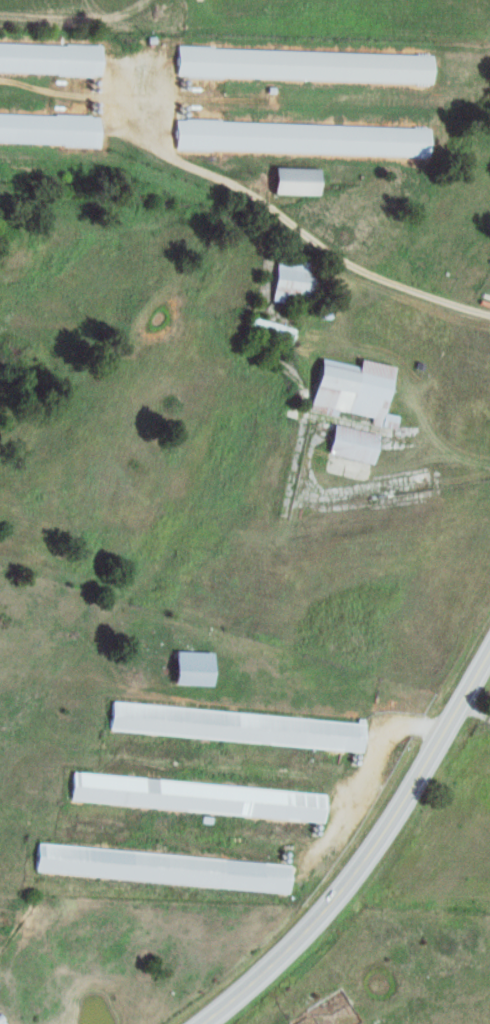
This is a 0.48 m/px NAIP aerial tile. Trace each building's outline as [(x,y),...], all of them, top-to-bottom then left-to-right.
[(0,41),(0,70),(98,73),(99,44),(0,41)] [(175,46),(174,75),(429,81),(430,52),(175,46)] [(95,144),(96,115),(0,111),(0,141),(95,144)] [(428,126),(173,119),(172,147),(427,155),(428,126)] [(314,193),(315,167),(270,166),(269,192),(314,193)] [(270,298),(308,301),(312,260),(274,257),(270,298)] [(291,326),(245,316),(242,331),(288,341),(291,326)] [(308,404),(370,415),(369,423),(393,428),(395,414),(382,412),(390,364),(357,358),(356,364),(317,357),(308,404)] [(376,434),(331,423),(324,452),(368,463),(376,434)] [(209,651),(171,650),(170,683),(208,684),(209,651)] [(108,702),(106,730),(361,749),(363,721),(108,702)] [(67,801),(322,819),(324,791),(69,773),(67,801)] [(287,890),(289,862),(34,844),(32,873),(287,890)]
